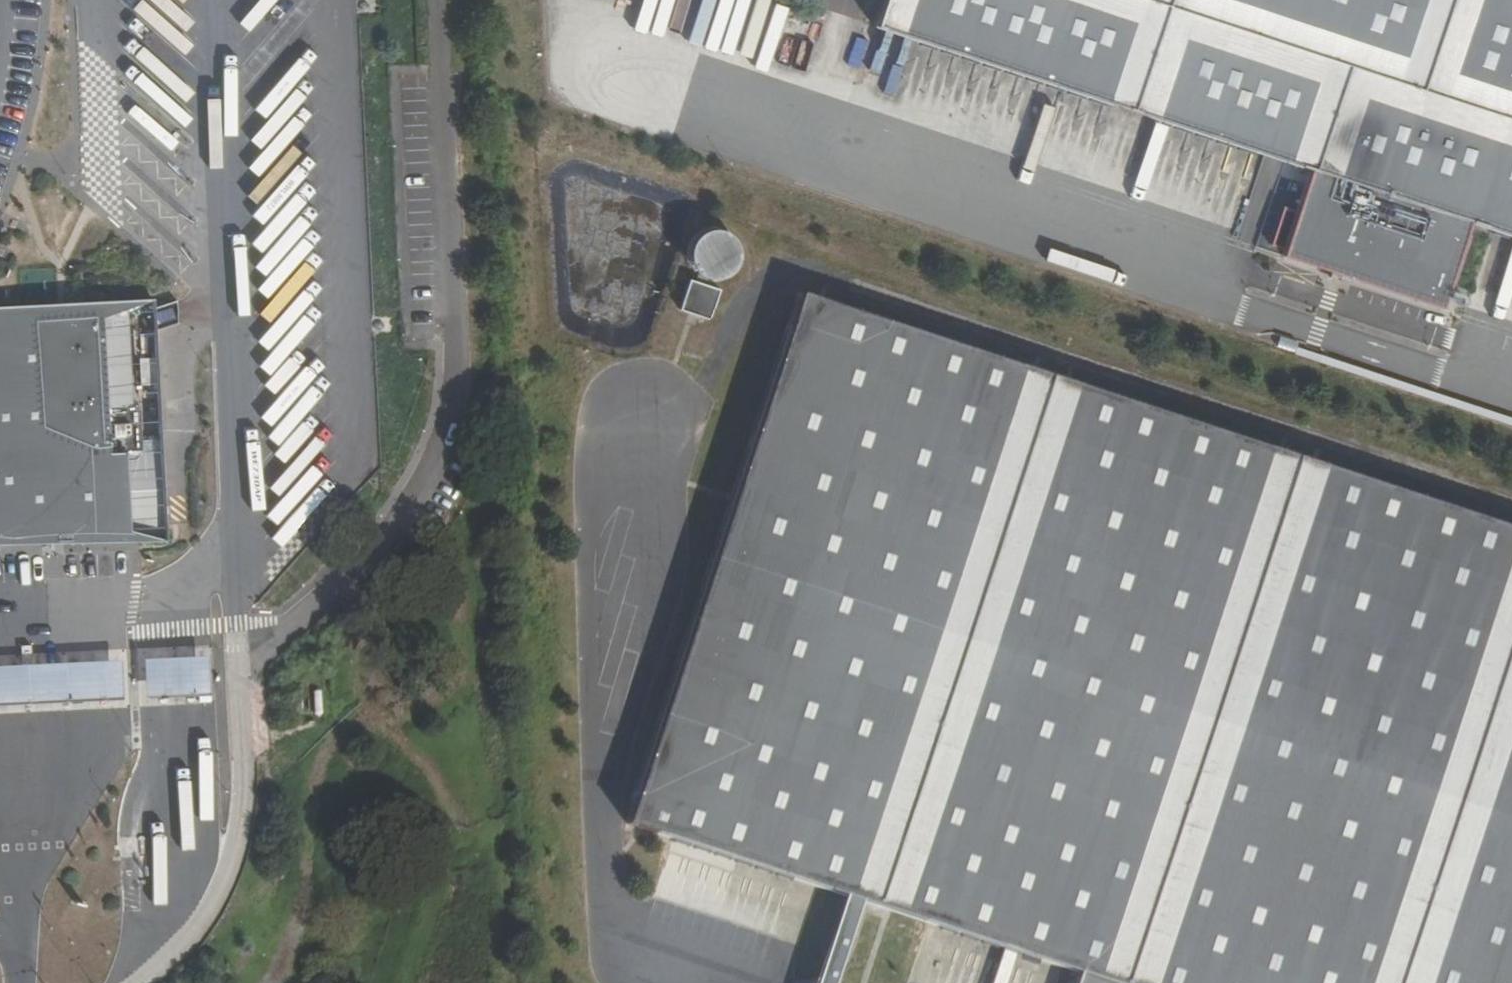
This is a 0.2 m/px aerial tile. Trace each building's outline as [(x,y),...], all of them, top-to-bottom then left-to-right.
[(869,34),(1511,244),(1511,0),(880,0),(869,34)] [(681,250),(714,283),(746,252),(712,219),(681,250)] [(711,315),(718,284),(687,277),(680,308),(711,315)] [(0,310),(0,548),(162,541),(152,303),(0,310)] [(804,325),(638,855),(840,919),(856,923),(1046,982),(1511,982),(1511,545),(804,325)] [(70,708),(212,701),(209,646),(75,653),(0,657),(0,712),(70,708)] [(840,919),(818,982),(837,982),(856,923),(840,919)]
